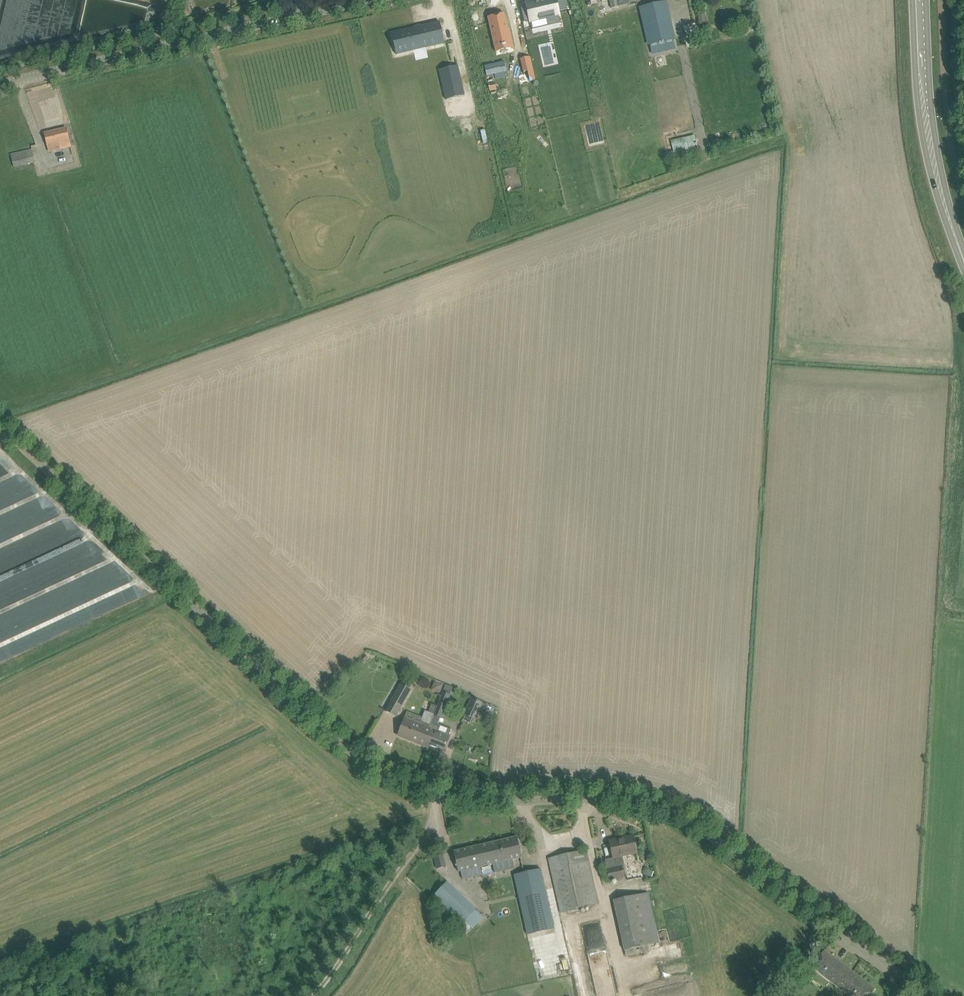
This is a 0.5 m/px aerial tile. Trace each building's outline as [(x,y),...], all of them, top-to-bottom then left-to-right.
[(521,8),(524,21),(530,20),(530,21),(547,17),(548,23),(560,21),(555,0),(537,0),(526,2),(527,6),(521,8)] [(612,8),(619,6),(618,0),(610,0),(612,8)] [(665,1),(641,7),(649,45),(674,39),(665,1)] [(707,23),(704,11),(697,12),(700,24),(707,23)] [(504,14),(488,18),(494,49),(512,45),(509,29),(508,30),(504,14)] [(440,22),(391,33),(396,55),(444,44),(440,22)] [(552,128),(609,118),(594,36),(537,47),(552,128)] [(530,56),(521,58),(524,71),(528,70),(530,80),(536,79),(530,56)] [(461,66),(443,70),(450,100),(468,96),(461,66)] [(497,89),(495,82),(488,84),(490,91),(497,89)] [(45,133),(47,143),(49,151),(71,146),(66,128),(45,133)] [(11,154),(14,166),(35,161),(32,149),(11,154)] [(365,654),(361,658),(365,662),(369,658),(365,654)] [(443,684),(435,681),(431,690),(440,693),(443,684)] [(411,689),(402,684),(387,711),(395,716),(411,689)] [(433,736),(429,747),(443,753),(447,744),(450,736),(449,736),(452,729),(438,723),(441,716),(444,709),(445,709),(450,695),(443,692),(437,706),(429,728),(431,729),(429,734),(433,736)] [(464,715),(476,720),(483,703),(471,697),(464,715)] [(398,736),(429,747),(433,736),(429,734),(431,729),(429,728),(437,706),(435,705),(431,713),(426,711),(420,725),(405,719),(402,727),(400,728),(398,733),(399,734),(398,736)] [(469,744),(466,752),(472,754),(475,746),(469,744)] [(610,841),(612,851),(613,858),(637,853),(633,836),(610,841)] [(454,851),(456,861),(459,872),(522,857),(517,837),(454,851)] [(549,859),(551,870),(561,913),(597,905),(585,851),(549,859)] [(434,856),(436,866),(437,868),(446,866),(443,854),(434,856)] [(607,870),(610,881),(618,879),(624,877),(622,866),(607,870)] [(644,866),(627,867),(628,876),(644,875),(644,866)] [(541,869),(514,875),(528,935),(554,929),(541,869)] [(465,921),(472,929),(483,917),(476,910),(447,882),(430,900),(459,927),(465,921)] [(614,900),(625,950),(659,943),(648,893),(614,900)] [(818,958),(812,966),(850,995),(869,995),(875,989),(824,950),(818,958)]
